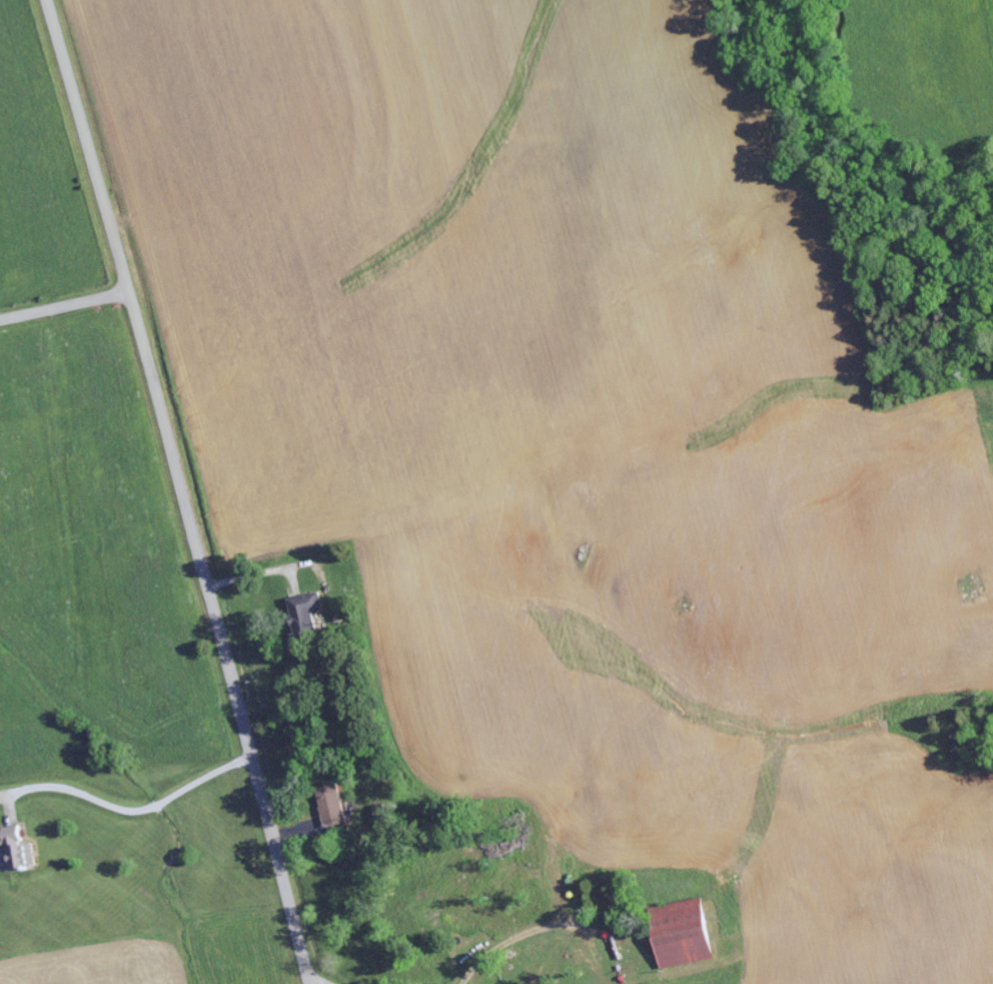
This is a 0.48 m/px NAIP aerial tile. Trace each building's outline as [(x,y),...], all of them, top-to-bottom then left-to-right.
[(296,644),(321,638),(315,612),(326,610),(322,593),(290,600),(298,635),(294,636),(296,644)] [(318,789),(328,829),(349,824),(339,784),(318,789)] [(25,844),(22,826),(5,829),(7,839),(0,840),(0,845),(4,872),(38,866),(35,843),(25,844)] [(717,960),(705,898),(652,909),(664,970),(717,960)]
